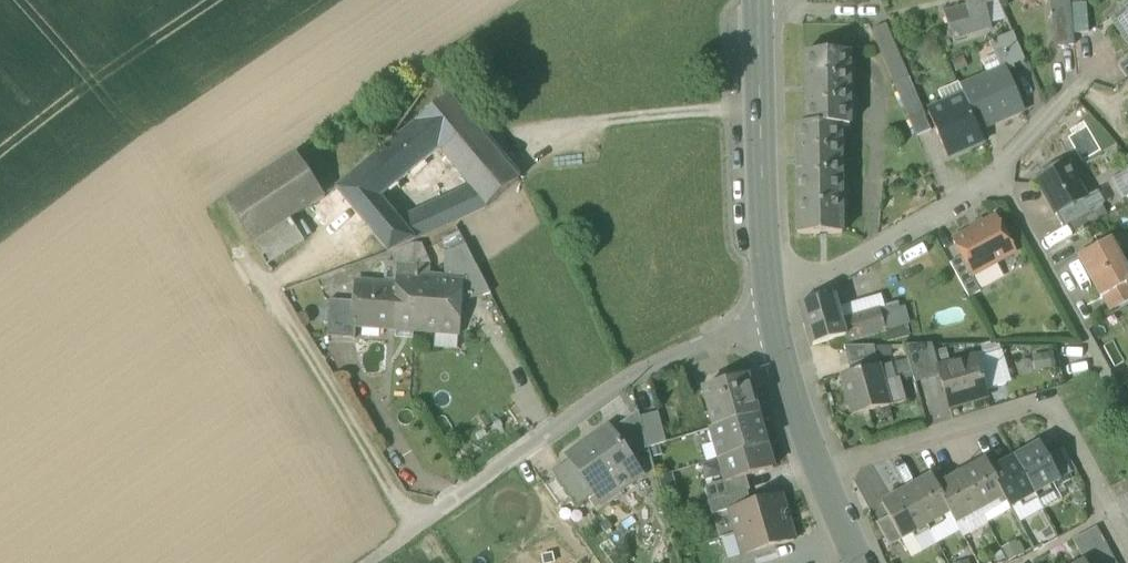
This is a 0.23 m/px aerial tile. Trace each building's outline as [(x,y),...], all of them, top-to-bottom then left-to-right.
[(966,7),(967,9),(984,4),(998,0),(965,0),(966,7)] [(1000,0),(998,0),(984,4),(990,26),(1008,21),(1000,0)] [(1056,47),(1074,45),(1073,34),(1072,12),(1071,5),(1070,0),(1051,0),(1050,0),(1056,47)] [(990,26),(984,4),(967,9),(966,7),(944,13),(955,41),(991,30),(990,26)] [(1072,12),(1073,34),(1089,32),(1086,4),(1085,4),(1071,5),(1072,12)] [(1114,15),(1124,30),(1121,32),(1127,43),(1127,6),(1114,15)] [(1111,17),(1121,32),(1124,30),(1114,15),(1111,17)] [(872,31),(894,84),(909,78),(886,25),(872,31)] [(1007,55),(1011,66),(1025,61),(1014,33),(990,43),(995,55),(997,58),(999,57),(1005,55),(1006,56),(1007,55)] [(798,125),(802,233),(842,232),(838,128),(851,128),(848,55),(805,57),(807,125),(798,125)] [(995,55),(981,62),(988,78),(1005,71),(999,57),(997,58),(995,55)] [(1005,71),(1006,70),(1005,68),(1011,66),(1007,55),(1006,56),(1005,55),(999,57),(1005,71)] [(1127,79),(1127,61),(1119,66),(1127,79)] [(1006,70),(1005,71),(988,78),(961,89),(965,97),(979,130),(1024,111),(1006,70)] [(894,84),(912,125),(926,119),(909,78),(894,84)] [(965,97),(961,89),(959,82),(937,91),(944,106),(965,97)] [(439,149),(452,165),(485,138),(449,96),(417,123),(439,149)] [(984,142),(979,130),(965,97),(944,106),(928,112),(947,157),(984,142)] [(931,130),(926,119),(912,125),(917,137),(931,130)] [(376,157),(398,183),(439,149),(417,123),(376,157)] [(1082,159),(1099,150),(1087,127),(1070,136),(1082,159)] [(295,152),(297,155),(298,154),(326,197),(338,191),(337,190),(345,183),(316,138),(295,152)] [(452,165),(463,179),(496,152),(485,138),(452,165)] [(463,179),(472,189),(487,207),(520,180),(496,152),(463,179)] [(225,201),(252,244),(307,209),(326,197),(298,154),(297,155),(225,201)] [(376,157),(345,183),(337,190),(338,191),(365,223),(390,210),(380,198),(398,183),(376,157)] [(1038,183),(1056,215),(1083,201),(1087,198),(1069,166),(1038,183)] [(1111,180),(1122,201),(1127,198),(1127,171),(1111,180)] [(472,189),(420,213),(429,234),(487,207),(472,189)] [(1098,192),(1087,198),(1083,201),(1090,213),(1105,204),(1098,192)] [(1090,213),(1083,201),(1056,215),(1063,228),(1090,213)] [(320,230),(307,209),(252,244),(265,265),(320,230)] [(400,222),(390,210),(365,223),(377,237),(401,223),(400,222)] [(420,213),(400,222),(401,223),(415,240),(429,234),(420,213)] [(953,241),(972,276),(1015,252),(996,218),(953,241)] [(415,240),(401,223),(377,237),(389,251),(395,249),(415,240)] [(450,250),(464,244),(458,232),(445,238),(450,250)] [(1127,284),(1127,273),(1122,264),(1110,241),(1079,258),(1102,299),(1103,298),(1127,284)] [(424,263),(429,264),(423,243),(416,243),(410,245),(412,254),(421,252),(424,263)] [(460,301),(489,292),(464,244),(450,250),(444,252),(445,265),(445,276),(461,277),(460,301)] [(394,328),(414,329),(417,290),(414,290),(416,275),(417,265),(415,265),(412,254),(410,245),(395,249),(394,261),(394,264),(399,264),(397,285),(394,328)] [(417,265),(424,265),(424,263),(421,252),(412,254),(415,265),(417,265)] [(950,263),(969,298),(981,292),(962,257),(950,263)] [(394,264),(394,261),(385,261),(383,284),(397,285),(399,264),(394,264)] [(424,265),(417,265),(416,275),(429,275),(429,264),(424,263),(424,265)] [(429,275),(445,276),(445,265),(429,264),(429,275)] [(436,331),(458,333),(460,301),(461,277),(445,276),(429,275),(416,275),(414,290),(417,290),(414,329),(436,331)] [(356,325),(394,328),(397,285),(383,284),(358,282),(356,301),(354,324),(356,325)] [(1111,311),(1127,301),(1127,284),(1103,298),(1111,311)] [(799,305),(811,347),(846,337),(842,320),(838,307),(834,295),(799,305)] [(882,295),(838,307),(842,320),(881,309),(885,308),(882,295)] [(327,336),(355,338),(356,325),(354,324),(356,301),(330,299),(327,336)] [(885,308),(881,309),(842,320),(846,337),(848,342),(884,332),(887,344),(907,339),(897,305),(885,308)] [(435,347),(457,349),(458,333),(436,331),(435,347)] [(913,374),(915,383),(940,376),(938,369),(939,369),(932,345),(904,346),(908,359),(913,374)] [(854,365),(856,372),(878,366),(878,367),(879,368),(879,367),(874,346),(845,347),(844,347),(850,366),(854,365)] [(976,358),(986,391),(1012,383),(1002,351),(976,358)] [(1053,353),(1031,357),(1034,372),(1056,368),(1053,353)] [(940,376),(949,408),(987,397),(986,391),(976,358),(939,369),(938,369),(940,376)] [(908,359),(879,368),(883,383),(900,378),(913,374),(908,359)] [(900,378),(883,383),(879,368),(878,367),(878,366),(856,372),(842,376),(853,416),(889,407),(890,406),(890,407),(906,402),(900,378)] [(703,389),(715,429),(757,416),(746,377),(703,389)] [(631,460),(648,449),(640,418),(638,412),(611,431),(631,460)] [(657,414),(640,418),(648,449),(666,443),(662,430),(657,414)] [(714,443),(719,459),(766,446),(757,416),(715,429),(719,442),(714,443)] [(595,496),(600,503),(622,488),(616,479),(635,465),(631,460),(611,431),(610,429),(569,458),(570,459),(595,496)] [(1015,459),(1034,494),(1053,484),(1059,481),(1047,458),(1040,445),(1015,459)] [(773,469),(766,446),(719,459),(724,476),(726,482),(726,483),(746,477),(773,469)] [(1064,448),(1057,452),(1070,475),(1077,471),(1064,448)] [(1047,458),(1059,481),(1070,475),(1057,452),(1047,458)] [(595,496),(570,459),(551,472),(555,477),(571,501),(577,508),(595,496)] [(724,476),(719,459),(701,465),(706,481),(724,476)] [(1010,508),(1034,494),(1015,459),(991,472),(1005,497),(1010,508)] [(980,510),(1005,497),(991,472),(985,462),(961,475),(980,510)] [(616,479),(622,488),(641,474),(635,465),(616,479)] [(681,488),(677,472),(660,477),(665,493),(681,488)] [(956,524),(980,510),(961,475),(937,488),(951,513),(956,524)] [(1075,484),(1070,475),(1059,481),(1053,484),(1059,496),(1067,492),(1066,489),(1075,484)] [(571,501),(555,477),(544,485),(561,509),(571,501)] [(707,488),(711,501),(747,491),(750,490),(746,477),(726,483),(726,482),(707,488)] [(926,526),(951,513),(937,488),(931,478),(907,491),(926,526)] [(1117,501),(1127,495),(1127,480),(1110,490),(1117,501)] [(1059,496),(1053,484),(1034,494),(1043,510),(1062,500),(1059,496)] [(750,503),(747,491),(711,501),(708,502),(712,514),(729,509),(750,503)] [(901,540),(926,526),(907,491),(882,504),(889,517),(901,540)] [(729,509),(736,533),(787,518),(780,494),(750,503),(729,509)] [(1019,524),(1043,510),(1034,494),(1010,508),(1012,511),(1019,524)] [(1123,513),(1127,510),(1127,495),(1117,501),(1123,513)] [(988,525),(1012,511),(1010,508),(1005,497),(980,510),(988,525)] [(964,538),(988,525),(980,510),(956,524),(961,531),(964,538)] [(936,545),(961,531),(956,524),(951,513),(926,526),(936,545)] [(877,523),(890,547),(901,540),(889,517),(877,523)] [(794,541),(787,518),(736,533),(737,535),(743,556),(752,553),(775,547),(794,541)] [(911,558),(936,545),(926,526),(901,540),(911,558)] [(1073,541),(1079,552),(1102,540),(1096,528),(1073,541)] [(743,556),(737,535),(721,540),(728,560),(743,556)] [(1009,562),(1026,554),(1019,540),(1002,550),(1009,562)] [(1102,540),(1079,552),(1085,562),(1087,562),(1109,551),(1102,540)] [(775,547),(752,553),(755,562),(768,562),(778,560),(775,547)] [(1109,551),(1087,562),(1115,562),(1109,551)] [(752,553),(743,556),(728,560),(726,561),(727,562),(755,562),(752,553)]
